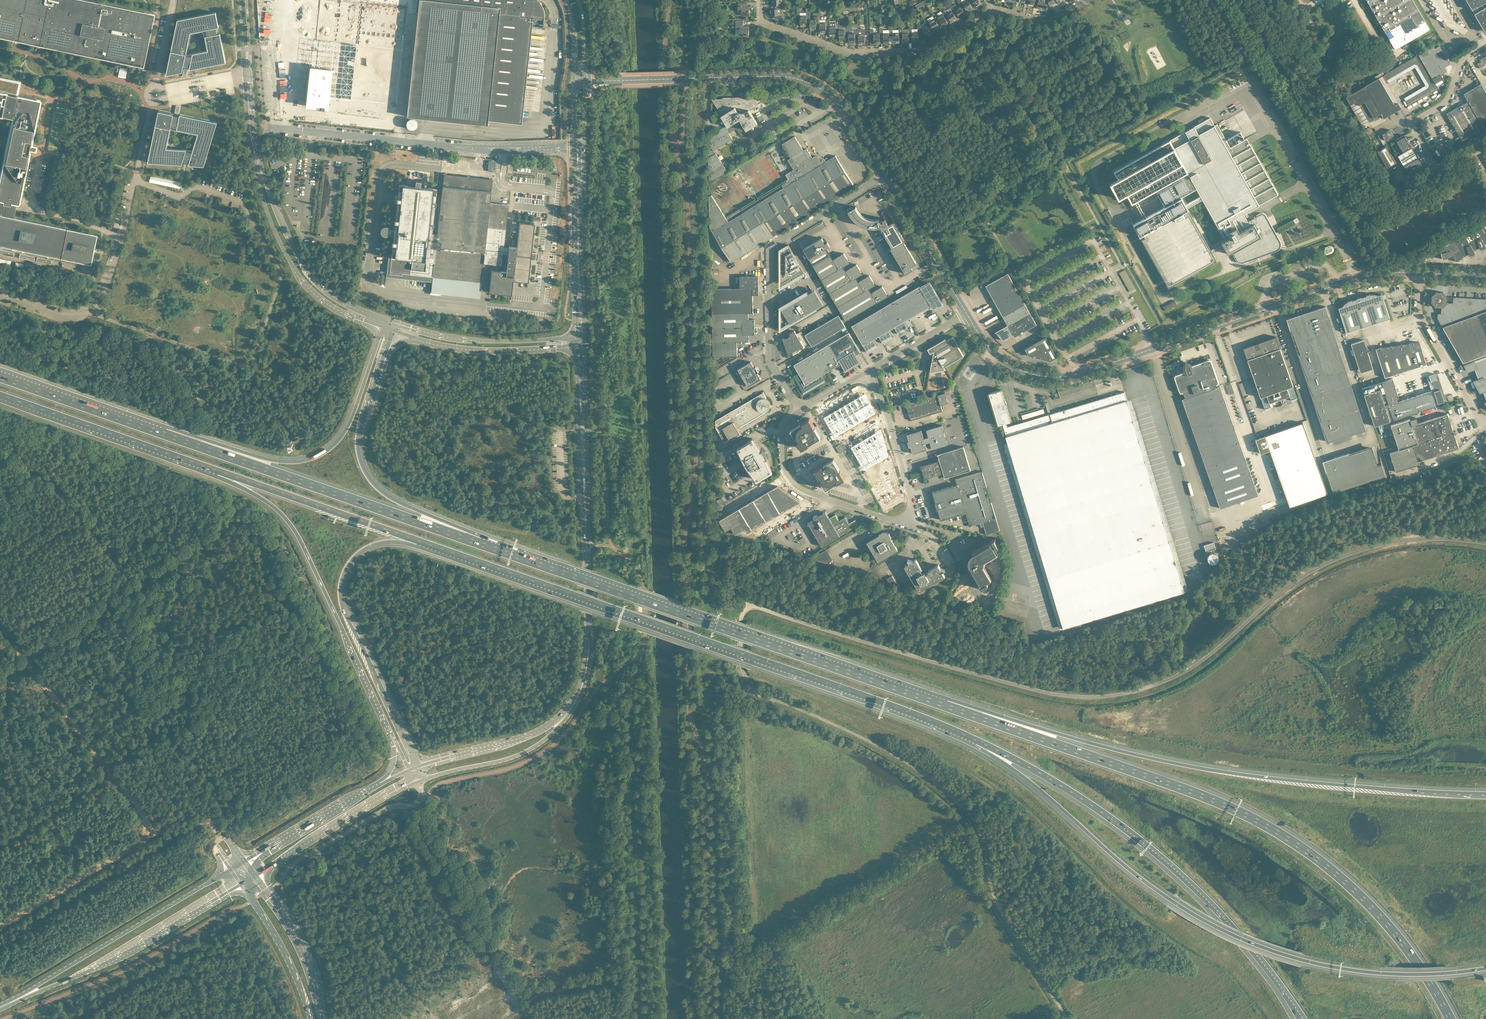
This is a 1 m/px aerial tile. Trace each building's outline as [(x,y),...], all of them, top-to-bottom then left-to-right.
[(18,41),(20,41),(38,45),(40,45),(123,63),(122,66),(127,67),(128,64),(129,64),(136,65),(138,66),(144,67),(145,62),(145,59),(152,25),(153,22),(154,15),(136,11),(135,11),(81,0),(0,0),(0,37),(18,41)] [(308,105),(317,106),(318,106),(318,108),(322,109),(326,109),(326,107),(328,107),(328,101),(329,97),(396,105),(401,65),(407,7),(340,0),(319,0),(313,56),(312,68),(308,99),(308,105)] [(544,17),(544,14),(544,10),(542,6),(540,2),(538,0),(419,0),(407,116),(488,125),(489,119),(521,123),(532,22),(543,24),(544,24),(544,17)] [(772,6),(778,6),(778,9),(780,9),(785,9),(785,5),(782,5),(782,0),(772,0),(772,6)] [(962,8),(965,7),(967,11),(973,8),(970,4),(968,0),(967,0),(962,3),(961,1),(958,2),(960,6),(962,9),(962,8)] [(1045,3),(1045,0),(1035,0),(1036,0),(1038,1),(1037,8),(1046,10),(1048,4),(1045,3)] [(1395,49),(1430,29),(1413,0),(1367,0),(1395,49)] [(1469,4),(1469,3),(1485,31),(1485,30),(1485,8),(1484,9),(1481,4),(1485,2),(1485,0),(1466,0),(1469,4)] [(738,11),(742,11),(742,15),(749,16),(750,6),(747,6),(747,3),(738,3),(738,11)] [(950,7),(952,11),(954,13),(956,12),(960,18),(966,15),(962,8),(962,9),(960,6),(957,8),(955,4),(950,7)] [(800,13),(800,17),(801,26),(807,25),(807,20),(810,20),(810,19),(810,8),(806,8),(806,12),(800,13)] [(780,12),(780,9),(778,9),(770,9),(770,15),(773,15),(774,18),(773,18),(776,19),(780,20),(784,20),(783,20),(783,12),(780,12)] [(946,20),(946,19),(949,18),(952,23),(957,19),(954,13),(952,11),(947,14),(944,10),(941,12),(942,14),(943,14),(946,20)] [(166,75),(182,71),(183,67),(189,68),(189,70),(226,63),(220,33),(218,34),(216,28),(219,27),(216,12),(177,19),(166,75)] [(936,15),(933,17),(934,19),(935,19),(937,23),(940,21),(942,25),(942,26),(948,22),(946,19),(946,20),(943,14),(942,14),(939,16),(938,14),(936,15)] [(814,16),(814,19),(810,19),(810,20),(810,29),(817,29),(817,23),(820,23),(820,22),(820,20),(819,16),(814,16)] [(820,22),(820,23),(820,33),(826,32),(826,27),(829,27),(829,26),(830,26),(830,21),(830,19),(826,19),(826,20),(820,20),(820,22)] [(925,21),(927,25),(929,27),(931,26),(934,31),(940,27),(937,23),(935,19),(934,19),(929,22),(928,19),(925,21)] [(743,35),(743,36),(744,36),(744,35),(749,35),(749,26),(743,26),(743,20),(736,20),(736,29),(740,29),(740,35),(743,35)] [(835,23),(835,21),(830,21),(830,26),(829,26),(829,27),(830,36),(836,36),(836,30),(839,30),(839,29),(839,25),(839,23),(835,23)] [(849,26),(849,33),(849,34),(849,43),(856,43),(855,38),(858,37),(858,34),(859,34),(858,29),(858,24),(851,24),(852,26),(849,26)] [(839,25),(839,29),(839,30),(839,40),(846,39),(846,34),(849,34),(849,33),(849,26),(846,26),(846,25),(839,25)] [(918,28),(918,32),(919,36),(924,33),(927,37),(932,34),(929,27),(927,25),(922,28),(921,26),(918,28)] [(889,30),(884,30),(884,28),(880,29),(880,33),(880,38),(883,38),(883,43),(890,43),(890,36),(890,33),(889,33),(889,30)] [(889,30),(889,33),(890,33),(890,36),(893,36),(893,43),(900,43),(899,36),(899,32),(893,33),(893,28),(889,29),(889,30)] [(899,28),(899,32),(899,36),(902,36),(903,43),(909,42),(909,35),(909,32),(903,32),(903,28),(899,28)] [(919,42),(919,36),(918,32),(912,32),(912,28),(909,28),(909,32),(909,35),(912,35),(912,42),(919,42)] [(859,44),(865,44),(865,41),(867,41),(867,38),(868,38),(868,29),(865,29),(858,29),(859,34),(858,34),(858,37),(859,44)] [(870,29),(870,32),(870,38),(872,38),(872,40),(874,40),(874,44),(880,43),(880,38),(880,33),(874,33),(874,29),(870,29)] [(1433,45),(1418,54),(1435,83),(1443,79),(1442,76),(1441,74),(1444,72),(1447,71),(1445,67),(1450,64),(1439,45),(1435,48),(1433,45)] [(1438,88),(1435,83),(1418,54),(1384,74),(1387,80),(1414,64),(1417,65),(1428,84),(1427,87),(1405,100),(1409,106),(1438,88)] [(1477,63),(1480,68),(1484,66),(1485,65),(1485,56),(1480,59),(1481,61),(1477,63)] [(1395,105),(1382,83),(1379,78),(1346,97),(1350,105),(1362,124),(1367,120),(1368,121),(1381,114),(1383,118),(1400,109),(1401,106),(1399,103),(1395,105)] [(2,117),(2,116),(4,117),(7,117),(12,118),(7,141),(7,143),(8,143),(7,145),(6,150),(0,177),(0,200),(17,203),(17,204),(18,204),(29,152),(28,152),(29,146),(29,145),(30,145),(40,100),(17,96),(16,96),(15,96),(14,93),(15,93),(15,92),(16,92),(16,91),(15,90),(14,89),(13,89),(13,86),(12,84),(11,83),(11,82),(10,81),(9,81),(2,80),(1,80),(0,80),(0,116),(2,117)] [(1464,104),(1481,133),(1485,130),(1485,131),(1485,130),(1485,92),(1481,83),(1466,92),(1465,90),(1462,91),(1468,102),(1464,104)] [(708,136),(710,139),(707,142),(707,147),(708,148),(709,183),(710,183),(727,172),(716,153),(715,153),(714,150),(718,148),(733,139),(729,133),(737,128),(739,122),(738,121),(740,119),(744,126),(747,130),(758,123),(747,107),(751,104),(751,103),(759,98),(712,99),(722,115),(721,116),(727,125),(708,136)] [(1464,143),(1481,133),(1464,104),(1447,114),(1464,143),(1463,143),(1464,143)] [(218,122),(180,114),(179,117),(173,115),(174,113),(158,109),(147,163),(182,165),(183,161),(185,162),(187,162),(189,163),(188,165),(204,166),(218,122)] [(1210,117),(1112,172),(1116,179),(1106,185),(1115,200),(1124,195),(1130,205),(1156,190),(1166,208),(1134,224),(1140,236),(1143,235),(1145,237),(1142,239),(1169,287),(1217,260),(1212,252),(1224,246),(1229,254),(1233,252),(1237,259),(1238,261),(1240,262),(1242,262),(1244,262),(1276,250),(1278,249),(1280,247),(1280,245),(1280,243),(1280,241),(1266,216),(1264,215),(1263,214),(1261,214),(1260,214),(1248,221),(1244,214),(1278,194),(1247,138),(1231,147),(1217,124),(1215,125),(1210,117)] [(407,122),(407,124),(407,126),(408,128),(410,129),(412,129),(414,129),(416,128),(417,126),(417,124),(417,122),(416,120),(414,119),(412,118),(410,119),(408,120),(407,122)] [(1387,143),(1394,139),(1392,136),(1394,135),(1390,129),(1384,133),(1383,132),(1378,135),(1380,140),(1384,138),(1387,143)] [(1396,140),(1403,153),(1412,148),(1404,135),(1396,140)] [(712,195),(709,196),(710,227),(715,235),(732,262),(761,244),(769,239),(777,234),(855,186),(836,156),(829,160),(827,157),(823,160),(816,159),(815,157),(813,158),(807,148),(804,150),(795,136),(791,139),(783,144),(791,158),(788,160),(794,169),(790,172),(786,174),(789,179),(790,180),(787,181),(741,210),(740,209),(726,218),(712,195)] [(1386,146),(1377,151),(1387,168),(1396,163),(1386,146)] [(1404,166),(1411,162),(1418,158),(1412,148),(1403,153),(1398,156),(1404,166)] [(39,166),(46,166),(48,155),(41,154),(39,166)] [(1418,158),(1411,162),(1416,171),(1423,167),(1418,158)] [(1404,166),(1409,175),(1416,171),(1411,162),(1404,166)] [(528,171),(528,163),(518,163),(517,171),(528,171)] [(1396,177),(1393,178),(1396,183),(1404,178),(1402,173),(1400,170),(1398,171),(1397,169),(1393,172),(1396,177)] [(458,279),(482,282),(484,263),(491,264),(497,265),(497,270),(492,270),(489,292),(512,294),(513,280),(523,281),(525,281),(529,282),(531,260),(534,260),(536,260),(537,253),(535,252),(532,252),(535,223),(520,221),(517,247),(509,246),(509,248),(504,247),(509,205),(490,203),(492,191),(443,185),(442,192),(437,191),(437,188),(433,188),(429,187),(421,187),(422,181),(416,180),(416,186),(407,185),(399,184),(398,195),(396,214),(395,222),(393,247),(392,255),(392,257),(404,259),(403,265),(399,265),(399,268),(391,268),(390,274),(403,275),(403,273),(411,274),(410,278),(417,279),(418,275),(458,279)] [(1094,185),(1089,188),(1093,195),(1099,192),(1094,185)] [(14,218),(17,203),(0,200),(0,215),(14,218)] [(1450,214),(1443,202),(1435,206),(1442,219),(1450,214)] [(850,207),(848,208),(849,211),(848,211),(850,214),(851,216),(852,217),(853,218),(854,219),(855,220),(856,221),(857,222),(858,223),(859,224),(861,225),(862,225),(863,226),(865,226),(866,227),(867,227),(869,228),(870,228),(872,228),(873,228),(875,228),(876,228),(878,228),(879,228),(882,227),(882,228),(881,229),(891,245),(892,247),(892,248),(904,241),(905,240),(894,221),(892,218),(892,217),(887,210),(882,213),(885,218),(883,220),(880,221),(880,218),(879,218),(879,219),(878,219),(876,219),(874,219),(873,219),(872,219),(871,219),(869,219),(868,218),(867,218),(866,217),(865,217),(864,216),(863,216),(862,215),(861,214),(860,213),(859,212),(858,211),(858,210),(857,209),(856,208),(856,207),(856,206),(852,209),(852,208),(852,207),(851,206),(851,207),(850,207)] [(1109,210),(1103,213),(1107,221),(1110,225),(1111,225),(1108,220),(1113,217),(1109,210)] [(118,228),(122,215),(116,213),(113,226),(118,228)] [(91,265),(97,235),(14,218),(0,215),(0,246),(91,265)] [(1485,221),(1475,227),(1485,244),(1485,243),(1485,222),(1485,221)] [(388,226),(380,226),(379,235),(385,235),(385,233),(388,233),(388,226)] [(1475,227),(1464,233),(1474,250),(1479,247),(1479,249),(1485,248),(1485,244),(1475,227)] [(1443,238),(1449,235),(1446,230),(1440,233),(1443,238)] [(1459,250),(1463,257),(1468,254),(1469,255),(1468,255),(1469,256),(1475,254),(1475,253),(1474,250),(1464,233),(1453,239),(1459,250)] [(804,253),(804,254),(806,257),(808,256),(814,265),(831,255),(827,248),(830,246),(827,242),(825,243),(822,238),(804,249),(806,253),(805,252),(804,253)] [(1444,244),(1439,247),(1443,252),(1441,253),(1443,259),(1446,258),(1452,256),(1452,255),(1452,254),(1456,261),(1457,261),(1458,262),(1458,261),(1461,259),(1463,257),(1459,250),(1453,239),(1444,244)] [(904,241),(892,248),(891,249),(906,274),(913,269),(912,267),(914,266),(915,266),(914,265),(917,263),(904,241)] [(781,283),(791,277),(803,270),(805,273),(789,244),(788,245),(789,246),(781,251),(781,283)] [(814,265),(822,279),(843,266),(851,262),(850,262),(849,261),(844,253),(833,259),(831,255),(814,265)] [(861,272),(857,264),(846,270),(843,266),(822,279),(830,293),(856,277),(864,273),(862,274),(862,272),(861,272)] [(1130,291),(1135,288),(1125,269),(1119,273),(1130,291)] [(1025,304),(1015,286),(1008,273),(986,285),(1003,316),(1025,304)] [(830,293),(838,307),(869,288),(869,289),(877,284),(876,284),(875,285),(874,283),(875,283),(874,283),(870,275),(859,282),(856,277),(830,293)] [(759,294),(759,276),(740,276),(740,288),(740,295),(753,295),(759,294)] [(939,307),(943,305),(930,283),(926,285),(927,286),(924,287),(926,291),(925,292),(926,293),(927,293),(930,298),(928,299),(932,305),(936,303),(939,307)] [(899,298),(910,318),(932,305),(928,299),(930,298),(927,293),(926,293),(925,292),(926,291),(924,287),(922,284),(899,298)] [(896,291),(897,294),(908,288),(906,285),(896,291)] [(869,288),(838,307),(846,321),(888,296),(887,294),(882,286),(871,293),(869,289),(869,288)] [(740,288),(712,289),(713,327),(755,326),(755,319),(749,319),(749,312),(753,312),(753,295),(740,295),(740,288)] [(819,307),(819,306),(824,304),(815,289),(808,293),(808,292),(780,308),(781,310),(781,309),(781,329),(778,330),(778,331),(819,307)] [(1431,302),(1435,307),(1441,307),(1441,314),(1438,313),(1437,318),(1443,327),(1446,326),(1485,311),(1485,299),(1453,297),(1453,303),(1447,303),(1447,297),(1443,292),(1436,291),(1432,296),(1431,302)] [(1370,294),(1366,295),(1366,296),(1369,304),(1375,323),(1390,319),(1383,299),(1382,294),(1377,295),(1376,294),(1375,294),(1374,294),(1373,294),(1372,294),(1371,294),(1370,294)] [(974,305),(985,298),(984,296),(972,303),(974,305)] [(1357,299),(1352,300),(1355,308),(1361,328),(1375,323),(1369,304),(1366,296),(1361,297),(1357,298),(1357,299)] [(910,318),(899,298),(883,307),(895,327),(894,327),(897,332),(907,326),(905,323),(906,322),(906,321),(910,318)] [(1166,311),(1177,304),(1175,300),(1164,307),(1166,311)] [(1343,306),(1338,308),(1340,313),(1346,333),(1361,328),(1355,308),(1352,300),(1348,301),(1348,302),(1347,302),(1346,302),(1345,303),(1344,304),(1343,305),(1343,306)] [(1008,325),(1030,313),(1025,304),(1003,316),(1008,325)] [(1291,329),(1329,317),(1326,306),(1312,310),(1286,319),(1290,330),(1291,329)] [(882,341),(891,335),(889,332),(891,331),(890,330),(894,327),(895,327),(883,307),(867,317),(879,336),(882,341)] [(1443,327),(1453,345),(1484,333),(1485,338),(1485,311),(1446,326),(1443,327)] [(1008,325),(995,332),(996,332),(1003,340),(1013,335),(1015,337),(1021,333),(1021,334),(1024,333),(1024,332),(1037,325),(1030,313),(1008,325)] [(846,326),(839,315),(804,335),(802,331),(797,334),(795,330),(789,333),(790,334),(786,336),(787,338),(784,339),(789,353),(792,352),(794,354),(800,350),(799,349),(804,347),(810,344),(812,346),(846,326)] [(866,350),(876,345),(874,341),(875,340),(875,339),(879,336),(867,317),(852,326),(866,350)] [(1301,354),(1337,342),(1329,317),(1291,329),(1301,354)] [(755,326),(713,327),(713,356),(738,356),(737,341),(749,341),(749,334),(755,334),(755,326)] [(849,332),(830,344),(839,359),(841,363),(841,364),(846,372),(861,362),(859,360),(856,354),(860,352),(861,352),(849,332)] [(1453,345),(1463,362),(1485,354),(1485,338),(1484,333),(1453,345)] [(945,339),(928,349),(930,354),(931,353),(932,354),(931,354),(933,356),(931,370),(930,373),(945,370),(943,367),(945,367),(959,358),(964,356),(958,345),(953,336),(946,340),(945,339)] [(1276,336),(1243,348),(1261,397),(1267,395),(1269,403),(1290,396),(1287,388),(1293,386),(1276,336)] [(1050,361),(1057,357),(1046,337),(1025,348),(1029,355),(1050,361)] [(1369,351),(1368,348),(1366,345),(1364,339),(1351,344),(1358,367),(1371,363),(1368,351),(1369,351)] [(1346,368),(1337,342),(1301,354),(1299,355),(1309,380),(1346,368)] [(1408,344),(1416,367),(1427,364),(1420,342),(1416,342),(1413,342),(1409,344),(1408,344)] [(1398,345),(1406,371),(1416,367),(1408,344),(1409,344),(1405,343),(1402,344),(1398,345)] [(830,344),(794,365),(799,373),(794,376),(804,392),(824,380),(821,375),(841,363),(830,344)] [(1387,347),(1395,374),(1406,371),(1398,345),(1395,345),(1391,346),(1391,345),(1391,346),(1387,347)] [(1380,347),(1376,349),(1385,377),(1395,374),(1387,347),(1384,347),(1380,347)] [(1476,374),(1485,370),(1485,357),(1469,363),(1464,365),(1468,371),(1474,368),(1476,374)] [(1175,376),(1175,377),(1175,378),(1177,383),(1180,391),(1180,392),(1181,392),(1182,392),(1184,392),(1186,398),(1195,394),(1199,393),(1211,389),(1217,387),(1216,385),(1217,384),(1218,384),(1219,383),(1219,381),(1216,373),(1211,361),(1211,360),(1210,359),(1208,359),(1191,366),(1191,365),(1190,365),(1190,364),(1189,364),(1188,364),(1187,364),(1186,364),(1186,365),(1185,365),(1185,366),(1185,367),(1185,368),(1186,372),(1176,375),(1175,375),(1175,376)] [(738,369),(748,386),(761,379),(758,373),(759,372),(756,367),(755,367),(751,361),(738,369)] [(1351,383),(1346,368),(1309,380),(1307,380),(1314,395),(1351,383)] [(1474,381),(1477,386),(1485,383),(1485,370),(1476,374),(1478,379),(1474,381)] [(1427,378),(1431,391),(1436,402),(1437,402),(1438,403),(1444,401),(1444,400),(1446,399),(1438,375),(1436,375),(1435,374),(1431,375),(1429,376),(1429,377),(1427,378)] [(1392,378),(1362,388),(1364,394),(1374,426),(1390,421),(1386,407),(1389,406),(1388,404),(1398,401),(1397,399),(1399,398),(1392,378)] [(1226,385),(1230,395),(1235,393),(1231,383),(1226,385)] [(1351,383),(1314,395),(1312,396),(1322,421),(1359,409),(1351,383)] [(1485,396),(1485,383),(1477,386),(1480,392),(1482,391),(1485,396)] [(1186,398),(1182,399),(1207,470),(1220,508),(1258,495),(1245,457),(1243,453),(1242,450),(1222,391),(1221,389),(1218,390),(1217,387),(1211,389),(1199,393),(1195,394),(1186,398)] [(998,425),(1002,424),(1006,422),(1011,421),(1001,389),(989,393),(998,425)] [(1389,406),(1386,407),(1390,421),(1437,406),(1436,402),(1431,391),(1398,401),(1388,404),(1389,406)] [(722,416),(716,420),(716,427),(725,442),(740,433),(737,428),(768,411),(767,410),(767,411),(766,409),(768,408),(768,407),(770,407),(770,405),(769,405),(769,403),(768,402),(768,401),(768,402),(767,400),(766,399),(766,398),(767,398),(763,392),(722,416)] [(1006,436),(1050,583),(1064,628),(1185,592),(1125,392),(1007,427),(1006,422),(1002,424),(1006,436)] [(865,393),(824,417),(835,436),(871,415),(876,412),(871,404),(865,393)] [(943,403),(948,401),(945,393),(938,395),(938,394),(906,404),(911,420),(943,411),(941,405),(944,404),(943,403)] [(1366,430),(1359,409),(1322,421),(1320,421),(1329,442),(1366,430)] [(1418,443),(1413,445),(1418,461),(1459,448),(1454,435),(1456,434),(1455,431),(1453,431),(1448,414),(1419,423),(1412,425),(1418,443)] [(1391,425),(1399,450),(1413,445),(1418,443),(1412,425),(1419,423),(1417,417),(1410,419),(1410,418),(1391,425)] [(810,418),(796,426),(791,429),(802,448),(821,437),(810,418)] [(1265,435),(1255,439),(1260,453),(1270,450),(1290,507),(1328,493),(1303,422),(1265,435)] [(926,429),(922,431),(924,438),(925,443),(930,442),(932,449),(948,444),(942,425),(928,429),(926,429)] [(873,434),(851,447),(864,469),(885,457),(889,455),(887,449),(883,435),(881,429),(873,434)] [(921,430),(907,434),(909,441),(908,441),(909,447),(911,447),(913,453),(927,449),(925,443),(924,438),(922,431),(921,430)] [(1144,433),(1155,484),(1159,483),(1158,480),(1159,479),(1157,478),(1160,477),(1159,473),(1156,474),(1155,471),(1158,465),(1159,466),(1163,462),(1162,458),(1165,457),(1161,455),(1160,453),(1162,451),(1158,449),(1160,446),(1156,447),(1155,445),(1156,442),(1149,443),(1148,442),(1156,441),(1155,439),(1158,436),(1154,437),(1153,432),(1153,431),(1144,433)] [(763,453),(763,452),(762,450),(754,439),(753,438),(746,442),(748,444),(746,445),(745,443),(738,447),(739,448),(745,462),(748,466),(747,466),(756,479),(757,478),(758,480),(764,476),(763,474),(764,473),(765,473),(766,475),(772,471),(772,470),(772,469),(766,457),(765,455),(765,454),(765,453),(764,453),(763,453)] [(839,452),(847,449),(844,443),(836,446),(839,452)] [(1419,464),(1418,461),(1413,445),(1399,450),(1390,453),(1396,472),(1419,464)] [(938,454),(940,462),(943,471),(945,477),(944,477),(945,478),(971,470),(964,446),(937,454),(938,454)] [(1349,452),(1334,457),(1323,461),(1326,472),(1327,472),(1333,492),(1385,475),(1382,465),(1376,466),(1370,447),(1350,454),(1349,452)] [(815,470),(821,481),(826,489),(845,478),(834,458),(815,470)] [(943,471),(940,462),(938,463),(938,461),(921,466),(924,474),(923,477),(925,478),(925,479),(942,473),(941,471),(943,471)] [(983,522),(985,530),(987,535),(1000,531),(992,502),(990,503),(985,488),(987,487),(982,471),(960,478),(962,483),(933,492),(933,493),(936,502),(935,503),(937,509),(938,509),(941,518),(941,520),(966,512),(970,526),(983,522)] [(886,477),(873,484),(885,505),(901,496),(896,481),(894,472),(886,477)] [(777,486),(719,520),(726,531),(732,527),(736,534),(745,529),(747,532),(800,502),(777,486)] [(717,500),(719,505),(727,501),(725,496),(717,500)] [(815,519),(813,519),(808,522),(811,527),(822,546),(858,525),(855,519),(849,523),(845,517),(839,521),(836,514),(829,518),(826,512),(819,516),(819,514),(817,514),(816,514),(815,514),(814,516),(814,517),(815,519)] [(879,561),(894,552),(898,550),(891,537),(892,537),(889,533),(888,532),(886,531),(885,531),(883,531),(879,533),(880,534),(867,542),(870,546),(879,561)] [(971,565),(969,566),(983,590),(982,587),(988,584),(987,581),(992,579),(984,566),(985,565),(986,563),(986,561),(986,559),(999,552),(996,547),(998,546),(995,539),(997,538),(996,538),(973,551),(974,554),(973,555),(971,557),(970,556),(971,556),(970,556),(970,557),(969,558),(969,559),(969,560),(969,561),(969,562),(969,561),(970,561),(971,563),(971,565)] [(1206,552),(1216,549),(1214,542),(1204,545),(1206,552)] [(827,549),(814,557),(815,559),(827,563),(832,558),(827,549)] [(946,569),(943,569),(941,568),(938,564),(926,572),(925,571),(924,571),(916,559),(913,561),(908,559),(910,563),(905,565),(917,586),(920,591),(924,588),(945,576),(942,571),(946,569)] [(887,579),(890,584),(891,585),(896,582),(892,576),(887,579)]
